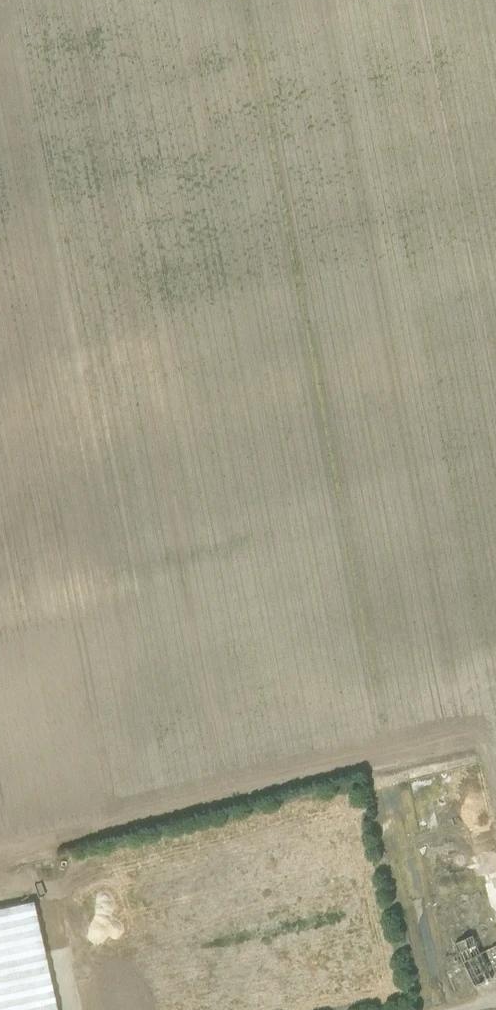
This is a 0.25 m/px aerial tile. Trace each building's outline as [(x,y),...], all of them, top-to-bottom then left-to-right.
[(459,995),(495,977),(495,945),(480,953),(473,935),(492,927),(488,916),(449,934),(462,963),(447,970),(459,995)]
